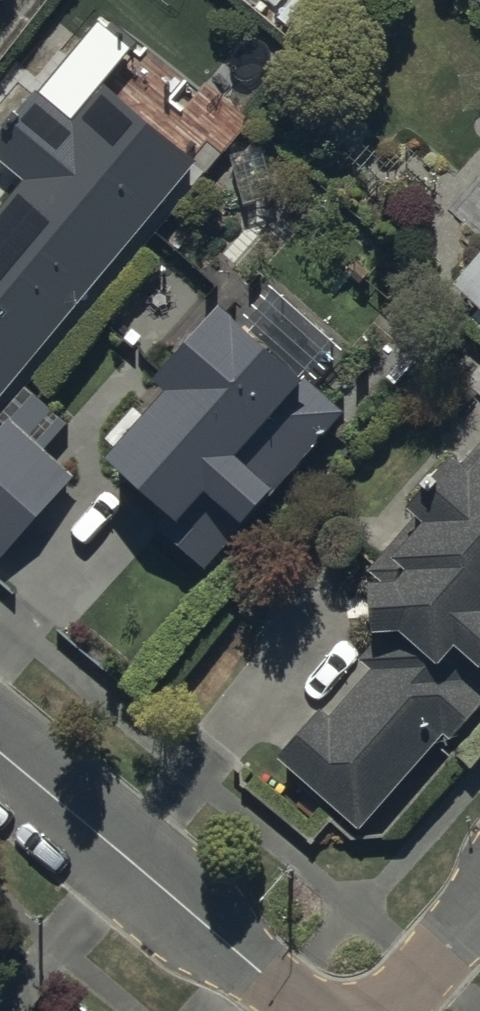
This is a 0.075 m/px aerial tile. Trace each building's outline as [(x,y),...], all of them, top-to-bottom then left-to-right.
[(196,156),(151,120),(182,82),(136,45),(104,85),(62,51),(20,103),(17,101),(3,118),(5,120),(0,127),(0,158),(23,176),(0,205),(0,397),(7,389),(15,395),(45,358),(37,352),(196,156)] [(442,294),(479,328),(479,251),(442,294)] [(148,406),(139,397),(107,434),(115,442),(111,446),(174,501),(158,520),(208,564),(282,480),(243,446),(309,370),(223,295),(157,371),(169,381),(148,406)] [(74,471),(6,414),(0,421),(0,553),(2,555),(74,471)] [(468,458),(450,443),(407,496),(426,511),(409,531),(403,526),(372,564),(379,628),(358,654),(372,667),(334,713),(320,702),(280,750),(369,824),(444,734),(449,738),(479,700),(479,680),(476,677),(479,673),(479,443),(468,458)]
